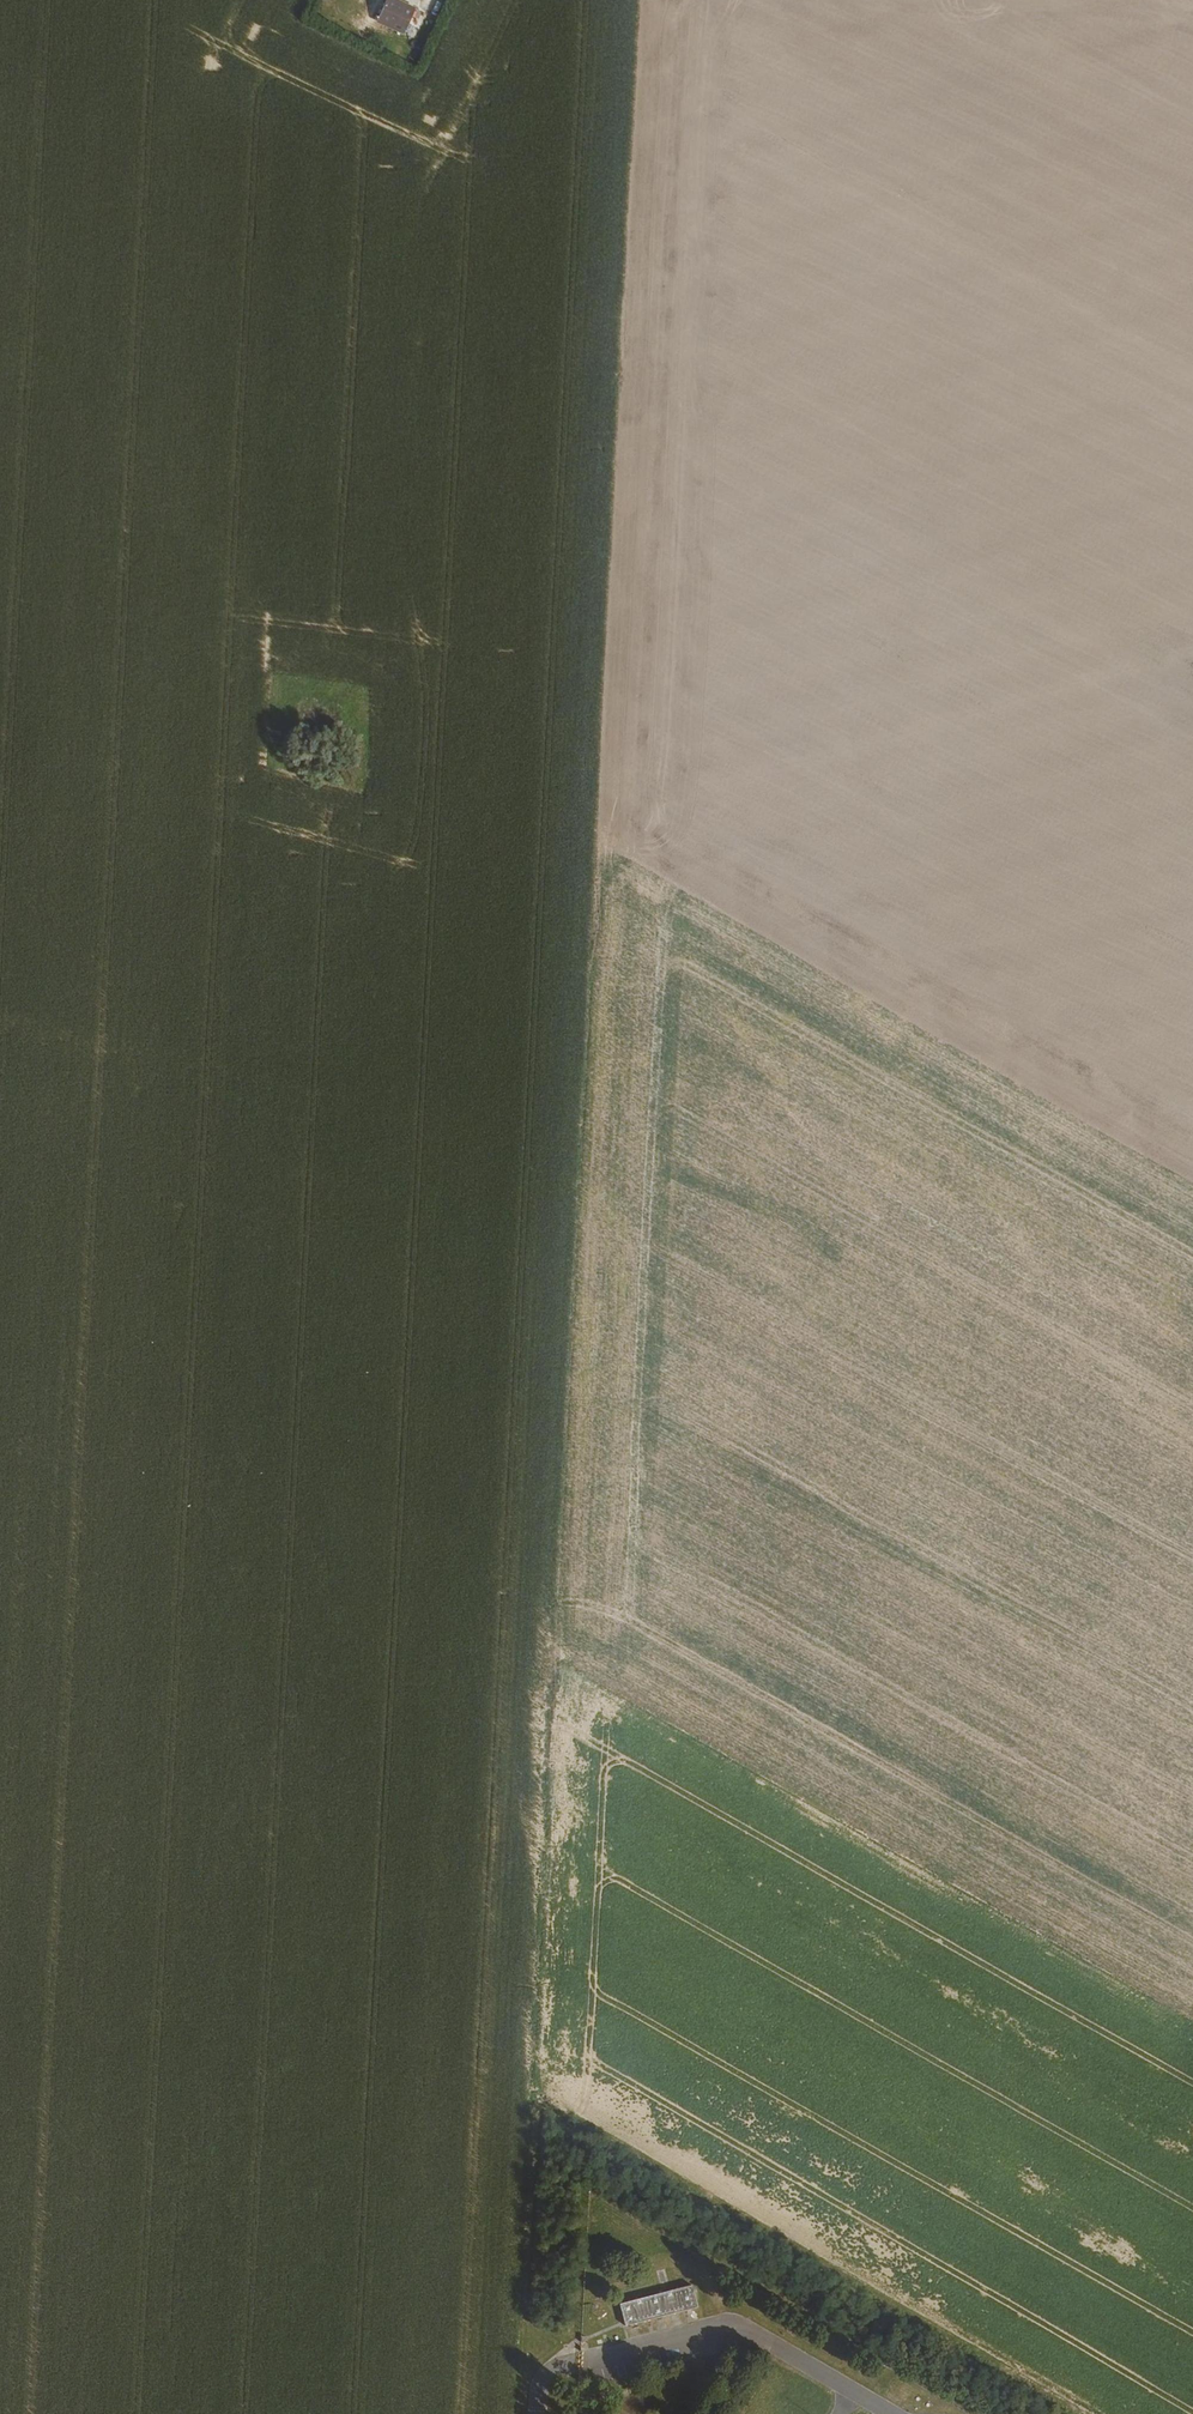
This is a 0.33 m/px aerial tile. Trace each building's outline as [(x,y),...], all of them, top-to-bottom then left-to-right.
[(397,0),(387,0),(377,21),(404,34),(416,9),(397,0)] [(692,2285),(620,2304),(625,2326),(697,2307),(692,2285)]
